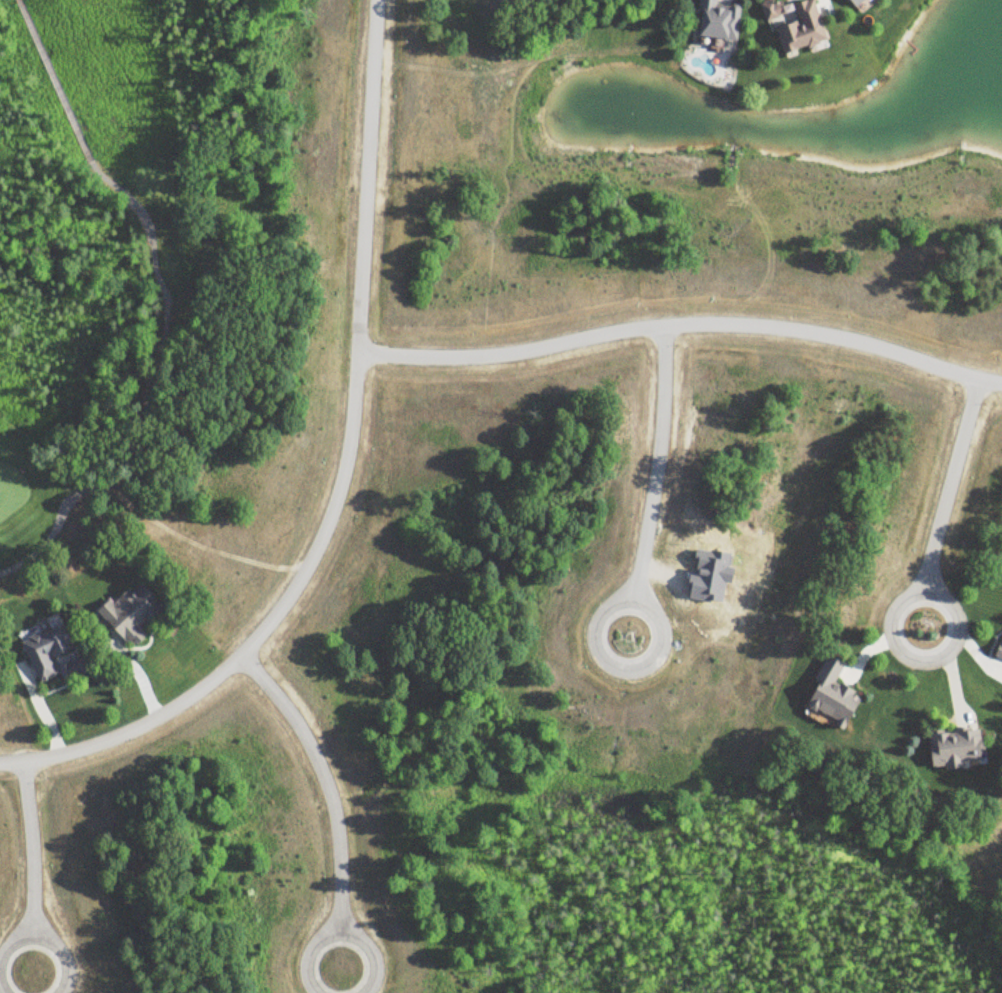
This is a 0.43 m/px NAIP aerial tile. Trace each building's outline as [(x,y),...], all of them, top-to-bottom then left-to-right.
[(701,38),(741,40),(743,6),(719,4),(719,0),(704,0),(701,38)] [(786,55),(831,41),(818,0),(808,0),(792,5),(793,10),(786,12),(782,1),(765,6),(769,19),(798,10),(801,21),(778,29),(786,55)] [(102,613),(134,648),(148,634),(144,629),(166,608),(140,579),(102,613)] [(64,680),(87,671),(64,614),(20,632),(40,682),(62,673),(64,680)] [(805,705),(849,728),(866,695),(838,680),(848,662),(832,653),(805,705)] [(932,731),(935,767),(986,761),(982,726),(932,731)]
